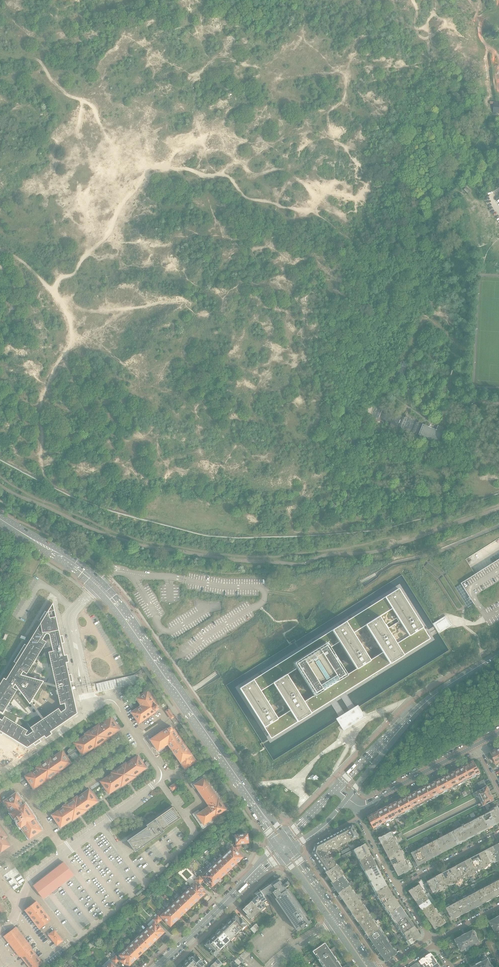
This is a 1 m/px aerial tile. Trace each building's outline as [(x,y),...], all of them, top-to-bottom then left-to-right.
[(401,380),(406,367),(407,364),(401,361),(395,377),(401,380)] [(438,442),(444,428),(438,425),(436,429),(422,424),(418,434),(438,442)] [(498,600),(498,559),(475,574),(470,567),(465,559),(446,572),(455,587),(461,584),(476,608),(479,606),(482,611),(498,600)] [(430,639),(430,636),(427,632),(423,626),(399,587),(385,596),(346,621),(332,629),(253,679),(239,688),(264,727),(270,736),(271,738),(271,739),(298,722),(312,713),(330,702),(339,717),(344,713),(335,699),(340,696),(349,710),(355,707),(345,692),(391,664),(406,654),(430,639)] [(27,748),(77,713),(71,688),(53,604),(6,680),(0,690),(0,712),(3,713),(16,690),(13,688),(15,684),(30,704),(43,682),(20,675),(23,671),(27,674),(46,642),(42,640),(45,634),(47,634),(49,634),(50,635),(53,652),(49,653),(60,704),(65,704),(66,709),(61,713),(58,709),(31,727),(34,732),(29,735),(28,736),(27,736),(26,736),(25,735),(27,731),(5,717),(2,721),(0,720),(0,731),(27,748)] [(450,621),(446,615),(433,624),(434,626),(438,633),(439,635),(453,626),(450,621)] [(157,706),(147,691),(136,698),(140,705),(140,706),(131,712),(139,723),(156,712),(160,709),(157,706)] [(343,729),(365,716),(363,712),(359,707),(358,705),(355,707),(349,710),(344,713),(339,717),(336,718),(337,720),(341,726),(343,729)] [(119,729),(111,717),(99,725),(99,724),(85,734),(86,735),(74,743),(77,747),(77,748),(79,750),(82,755),(94,747),(95,748),(96,747),(109,738),(108,737),(119,729)] [(196,761),(185,746),(174,730),(173,729),(173,730),(171,727),(169,728),(168,728),(167,728),(150,740),(158,751),(163,747),(168,744),(170,747),(185,769),(196,761)] [(491,752),(497,763),(498,762),(498,747),(491,752)] [(69,754),(66,756),(67,758),(70,756),(72,759),(78,755),(76,752),(79,750),(77,748),(75,750),(74,749),(73,748),(72,748),(71,748),(70,748),(69,748),(69,749),(68,749),(68,750),(68,751),(67,751),(67,752),(68,753),(69,754)] [(66,756),(62,751),(51,759),(50,758),(36,767),(37,768),(25,776),(34,789),(45,781),(46,781),(60,772),(59,771),(71,763),(67,758),(66,756)] [(146,768),(138,756),(126,764),(126,763),(112,772),(112,773),(101,781),(109,794),(121,786),(135,777),(134,776),(146,768)] [(481,774),(474,761),(464,766),(471,779),(475,776),(480,774),(481,774)] [(471,779),(464,766),(454,771),(461,784),(471,779)] [(461,784),(454,771),(445,776),(451,789),(461,784)] [(226,809),(218,799),(202,776),(191,784),(194,789),(196,787),(209,805),(208,807),(197,815),(204,824),(226,809)] [(451,789),(445,776),(435,781),(442,794),(451,789)] [(442,794),(435,781),(426,786),(432,799),(442,794)] [(432,799),(426,786),(416,791),(423,803),(432,799)] [(495,800),(492,795),(490,791),(487,786),(477,792),(480,797),(481,800),(482,802),(484,806),(495,800)] [(98,802),(89,789),(77,797),(63,806),(64,807),(52,815),(60,827),(72,819),(73,820),(87,810),(86,810),(98,802)] [(423,803),(416,791),(407,796),(413,808),(423,803)] [(35,818),(30,812),(25,804),(24,804),(16,793),(4,801),(12,813),(11,814),(20,828),(21,827),(29,839),(42,830),(34,818),(35,818)] [(413,808),(407,796),(397,801),(404,814),(413,808)] [(404,814),(397,801),(387,806),(394,819),(404,814)] [(394,819),(387,806),(378,811),(385,824),(394,819)] [(147,827),(127,840),(131,845),(135,852),(141,848),(164,832),(163,830),(181,818),(173,807),(146,825),(147,827)] [(498,807),(490,811),(491,812),(497,824),(498,823),(498,808),(498,807)] [(375,829),(385,824),(378,811),(369,816),(375,829)] [(491,812),(483,816),(489,828),(497,824),(491,812)] [(489,828),(483,816),(475,820),(481,832),(489,828)] [(481,832),(475,820),(467,824),(474,836),(481,832)] [(474,836),(467,824),(460,828),(466,840),(474,836)] [(358,837),(355,831),(352,825),(348,827),(346,828),(352,839),(354,838),(354,839),(358,837)] [(0,827),(0,850),(1,852),(10,846),(4,838),(7,837),(0,827)] [(352,839),(346,828),(335,834),(341,845),(352,839)] [(466,840),(460,828),(452,832),(458,844),(466,840)] [(389,840),(394,837),(392,832),(390,833),(388,833),(380,838),(384,846),(391,842),(389,840)] [(458,844),(452,832),(444,836),(450,848),(458,844)] [(234,845),(239,849),(241,845),(241,844),(242,843),(248,842),(248,841),(249,840),(248,838),(247,837),(247,834),(243,834),(242,834),(241,834),(240,835),(234,835),(234,837),(236,837),(237,843),(236,844),(234,845)] [(341,845),(335,834),(322,840),(326,847),(327,847),(329,846),(329,847),(331,846),(332,849),(333,849),(341,845)] [(399,845),(396,840),(397,839),(396,836),(394,837),(389,840),(391,842),(384,846),(387,851),(399,845)] [(450,848),(444,836),(436,840),(443,852),(450,848)] [(327,847),(326,847),(322,840),(315,844),(314,849),(329,852),(331,853),(332,849),(331,846),(329,847),(329,846),(327,847)] [(443,852),(436,840),(428,844),(435,856),(443,852)] [(230,849),(227,853),(231,857),(232,856),(234,858),(233,859),(237,862),(238,862),(240,861),(240,859),(242,857),(239,854),(239,852),(238,852),(239,849),(234,845),(232,844),(229,846),(229,847),(229,848),(230,849)] [(370,854),(368,851),(365,844),(354,849),(360,860),(370,854)] [(435,856),(428,844),(421,848),(427,860),(435,856)] [(491,848),(494,854),(497,860),(497,861),(498,860),(498,844),(491,848)] [(397,853),(401,850),(399,845),(387,851),(392,860),(398,856),(397,853)] [(412,846),(410,847),(416,859),(419,865),(420,864),(421,864),(423,862),(427,860),(421,848),(415,851),(413,846),(412,847),(412,846)] [(494,854),(491,848),(485,851),(491,861),(493,860),(494,861),(497,860),(494,854)] [(328,855),(329,852),(314,849),(313,853),(318,861),(324,857),(325,857),(326,859),(327,858),(328,860),(330,858),(329,858),(328,855)] [(406,859),(403,854),(403,853),(404,852),(403,850),(401,850),(397,853),(398,856),(392,860),(394,865),(405,859),(406,859)] [(491,861),(485,851),(476,856),(480,862),(483,867),(483,868),(486,867),(486,866),(489,864),(488,863),(491,861)] [(235,864),(237,862),(233,859),(234,858),(232,856),(231,857),(227,853),(222,857),(226,861),(227,861),(229,863),(228,863),(232,867),(233,867),(235,865),(235,864)] [(230,869),(232,867),(228,863),(229,863),(227,861),(226,861),(222,857),(220,854),(218,855),(220,857),(216,860),(218,862),(222,866),(222,865),(224,867),(223,868),(227,872),(227,871),(228,871),(230,870),(230,869)] [(376,865),(374,862),(370,854),(360,860),(365,871),(376,865)] [(480,862),(476,856),(471,859),(477,869),(479,868),(480,869),(483,867),(480,862)] [(323,867),(333,860),(331,858),(330,858),(328,860),(327,858),(326,859),(325,857),(324,857),(318,861),(323,867)] [(411,869),(409,865),(408,866),(405,859),(394,865),(400,875),(405,872),(406,872),(409,871),(408,870),(411,869)] [(477,869),(471,859),(462,863),(466,869),(469,875),(469,876),(472,874),(472,873),(474,872),(474,870),(477,869)] [(326,873),(336,866),(333,860),(323,867),(326,872),(326,873)] [(225,873),(227,872),(223,868),(224,867),(222,865),(222,866),(218,862),(213,866),(217,870),(218,869),(220,872),(219,873),(222,876),(223,876),(225,874),(225,873)] [(466,869),(462,863),(457,866),(462,876),(465,875),(466,876),(469,875),(466,869)] [(331,883),(344,874),(345,873),(339,864),(336,866),(326,873),(332,882),(331,882),(331,883)] [(381,876),(380,872),(376,865),(365,871),(371,881),(381,876)] [(220,878),(222,876),(219,873),(220,872),(218,869),(217,870),(213,866),(208,871),(212,874),(213,874),(215,876),(214,877),(217,881),(218,881),(219,881),(220,879),(220,878)] [(462,876),(457,866),(448,871),(452,877),(454,882),(455,883),(458,881),(458,880),(460,879),(459,878),(462,876)] [(215,883),(217,881),(214,877),(215,876),(213,874),(212,874),(208,871),(203,876),(201,877),(200,876),(199,875),(197,877),(201,882),(205,878),(209,882),(208,883),(211,885),(212,886),(213,885),(214,885),(215,884),(215,883)] [(452,877),(448,871),(443,874),(448,884),(451,882),(451,884),(454,882),(452,877)] [(338,893),(353,882),(351,881),(349,882),(344,874),(331,883),(338,893)] [(448,884),(443,874),(437,876),(441,883),(444,888),(446,886),(446,885),(448,884)] [(387,886),(385,883),(381,876),(371,881),(376,892),(387,887),(387,886)] [(441,883),(437,876),(428,881),(430,884),(433,890),(434,891),(436,890),(437,891),(440,890),(441,891),(444,889),(444,888),(441,883)] [(197,881),(191,887),(195,892),(196,891),(198,893),(197,894),(200,897),(201,897),(203,896),(203,894),(205,893),(203,891),(205,890),(200,884),(199,884),(201,882),(197,877),(195,879),(197,881)] [(311,922),(288,888),(287,886),(288,885),(289,884),(287,881),(286,882),(285,883),(283,881),(284,881),(281,877),(278,878),(268,884),(260,890),(264,896),(268,894),(271,891),(271,892),(272,893),(286,913),(297,929),(298,931),(302,928),(302,929),(308,925),(307,925),(311,922)] [(498,881),(488,886),(494,898),(497,896),(496,895),(498,894),(498,882),(498,881)] [(357,893),(352,886),(354,884),(353,882),(338,893),(345,902),(357,893)] [(426,894),(422,888),(420,884),(414,888),(410,891),(411,892),(410,893),(412,894),(415,898),(415,899),(416,900),(417,900),(417,901),(426,894)] [(494,898),(488,886),(477,891),(484,903),(487,901),(486,901),(491,899),(494,898)] [(198,899),(200,897),(197,894),(198,893),(196,891),(195,892),(191,887),(186,892),(190,896),(191,896),(193,898),(192,899),(195,902),(197,902),(198,900),(198,899)] [(393,896),(391,894),(387,887),(376,892),(375,892),(376,893),(382,904),(393,896)] [(264,901),(267,899),(264,896),(260,890),(254,894),(255,895),(256,896),(251,901),(260,911),(265,907),(264,906),(266,904),(264,901)] [(484,903),(477,891),(467,897),(473,908),(476,907),(476,906),(480,904),(481,904),(484,903)] [(193,904),(195,902),(192,899),(193,898),(191,896),(190,896),(186,892),(181,896),(186,901),(186,900),(188,902),(187,903),(190,906),(191,906),(192,906),(193,905),(193,904)] [(351,912),(366,902),(365,900),(363,902),(357,893),(345,902),(351,912)] [(432,904),(426,894),(417,901),(417,902),(418,903),(419,903),(421,907),(421,908),(422,910),(423,909),(423,910),(432,904)] [(188,908),(190,906),(187,903),(188,902),(186,900),(186,901),(181,896),(177,901),(181,905),(183,907),(182,908),(185,911),(186,911),(187,911),(188,909),(188,908)] [(400,906),(398,903),(393,897),(393,896),(382,904),(389,914),(399,906),(400,906)] [(473,908),(467,897),(457,902),(463,914),(466,912),(470,909),(470,910),(473,908)] [(50,919),(43,910),(37,901),(25,910),(39,928),(50,919)] [(184,913),(185,911),(182,908),(183,907),(181,905),(177,901),(172,905),(176,910),(177,909),(179,912),(178,913),(181,916),(182,916),(184,914),(184,913)] [(260,911),(251,901),(245,907),(242,909),(247,914),(246,915),(251,921),(260,911)] [(371,913),(365,905),(367,903),(366,902),(351,912),(358,921),(371,913)] [(463,914),(457,902),(446,907),(447,909),(445,910),(448,916),(450,915),(453,919),(456,917),(460,915),(463,914)] [(439,913),(432,904),(423,910),(424,910),(423,911),(424,913),(425,912),(428,916),(427,917),(428,919),(429,919),(430,919),(439,913)] [(179,918),(181,916),(178,913),(179,912),(177,909),(176,910),(172,905),(167,910),(171,914),(172,914),(174,916),(173,917),(176,920),(177,920),(179,919),(179,918)] [(406,916),(405,913),(400,906),(400,907),(399,906),(389,914),(396,924),(406,916)] [(174,922),(176,920),(173,917),(174,916),(172,914),(171,914),(167,910),(160,917),(158,915),(156,917),(160,921),(163,918),(167,922),(169,925),(170,924),(170,925),(171,925),(172,925),(174,923),(174,922)] [(365,931),(379,921),(378,919),(376,921),(371,913),(358,921),(365,931)] [(446,922),(444,919),(443,919),(439,913),(430,919),(430,920),(429,920),(431,922),(432,922),(434,926),(435,928),(436,928),(441,925),(441,926),(446,922)] [(148,924),(149,926),(154,931),(154,930),(156,933),(155,934),(158,937),(159,937),(160,937),(161,935),(161,934),(164,932),(161,928),(157,923),(160,921),(156,917),(155,915),(152,918),(153,919),(148,924)] [(247,925),(240,918),(239,919),(236,915),(235,916),(233,915),(233,916),(232,917),(231,917),(232,919),(235,923),(236,923),(238,924),(237,925),(241,929),(244,926),(245,927),(247,925)] [(413,926),(411,923),(407,916),(406,917),(406,916),(396,924),(403,934),(413,926)] [(498,916),(497,917),(490,921),(491,922),(490,922),(492,926),(493,926),(496,932),(498,930),(498,916)] [(241,929),(237,925),(238,924),(236,923),(235,923),(232,919),(230,921),(228,920),(228,921),(227,922),(226,922),(227,924),(230,928),(231,928),(232,929),(232,930),(236,934),(239,931),(241,933),(242,932),(245,935),(246,934),(241,929)] [(384,932),(378,924),(380,923),(379,921),(365,931),(372,941),(384,932)] [(236,934),(232,930),(232,929),(231,928),(230,928),(227,924),(225,926),(223,925),(223,926),(221,927),(222,929),(221,930),(224,933),(226,933),(227,934),(226,935),(230,939),(234,936),(235,938),(236,936),(240,940),(241,939),(236,934)] [(157,939),(158,937),(155,934),(156,933),(154,930),(154,931),(149,926),(145,931),(149,935),(151,937),(150,938),(153,942),(154,941),(155,941),(157,940),(157,939)] [(420,935),(418,933),(414,926),(413,927),(413,926),(403,934),(407,940),(406,941),(409,944),(420,937),(419,936),(420,935)] [(31,948),(32,947),(16,927),(4,936),(20,957),(21,956),(30,966),(37,966),(42,963),(31,948)] [(55,930),(49,935),(57,945),(63,940),(55,930)] [(230,939),(226,935),(227,934),(226,933),(224,933),(221,930),(219,932),(217,931),(216,932),(215,932),(216,934),(216,935),(219,938),(220,938),(221,940),(221,941),(225,944),(230,939)] [(466,933),(464,934),(471,947),(472,948),(472,949),(474,948),(475,948),(473,945),(473,944),(479,941),(476,935),(477,934),(475,930),(474,931),(473,930),(467,933),(466,933)] [(152,943),(153,942),(150,938),(151,937),(149,935),(145,931),(140,936),(144,940),(146,942),(145,943),(149,946),(150,946),(152,944),(152,943)] [(378,951),(393,941),(391,939),(389,941),(384,932),(372,941),(378,951)] [(456,940),(455,940),(457,944),(458,944),(461,950),(465,948),(467,951),(470,949),(472,948),(471,947),(464,934),(463,935),(462,936),(456,939),(456,940)] [(225,944),(221,941),(221,940),(220,938),(219,938),(216,935),(214,937),(212,936),(210,938),(210,937),(210,938),(211,939),(210,940),(214,943),(215,943),(216,944),(216,945),(220,949),(225,944)] [(147,948),(149,946),(145,943),(146,942),(144,940),(140,936),(135,940),(139,944),(142,946),(141,947),(144,951),(144,950),(145,951),(147,949),(147,948)] [(142,953),(144,951),(141,947),(142,946),(139,944),(135,940),(130,945),(134,949),(135,949),(137,951),(136,952),(139,955),(140,955),(142,954),(142,953)] [(220,949),(216,945),(216,944),(215,943),(214,943),(210,940),(209,942),(207,941),(205,942),(206,944),(205,945),(206,945),(205,946),(207,947),(211,950),(210,951),(211,952),(213,955),(214,954),(215,956),(220,951),(222,953),(223,952),(220,949)] [(397,952),(391,944),(394,942),(393,941),(378,951),(385,960),(386,960),(397,952)] [(321,960),(335,949),(334,947),(330,949),(330,950),(325,942),(312,951),(315,954),(316,954),(317,954),(319,958),(317,959),(318,961),(321,960)] [(137,957),(139,955),(136,952),(137,951),(135,949),(134,949),(130,945),(125,949),(129,954),(130,953),(132,956),(131,957),(134,960),(136,960),(137,958),(137,957)] [(132,962),(134,960),(131,957),(132,956),(130,953),(129,954),(125,949),(125,948),(122,951),(122,952),(117,957),(116,955),(114,957),(118,961),(120,960),(119,959),(120,958),(121,960),(124,963),(126,961),(129,965),(130,964),(131,964),(132,963),(132,962)] [(251,952),(247,948),(242,952),(246,957),(251,952)] [(335,956),(334,956),(332,953),(332,952),(336,950),(335,949),(321,960),(323,963),(323,964),(324,964),(326,966),(327,966),(337,960),(336,959),(337,959),(335,956)] [(433,956),(431,953),(430,954),(420,961),(425,966),(431,966),(438,963),(433,956)] [(201,962),(202,961),(197,956),(196,957),(194,955),(192,957),(190,957),(189,958),(188,958),(189,960),(192,964),(193,963),(194,965),(194,966),(195,966),(201,966),(204,965),(201,962)] [(244,960),(239,955),(237,957),(233,960),(238,965),(244,960)] [(108,966),(116,966),(115,966),(114,965),(118,961),(114,957),(111,959),(113,961),(108,966)] [(493,964),(492,965),(488,958),(482,962),(481,961),(479,962),(482,966),(494,966),(493,964)]
